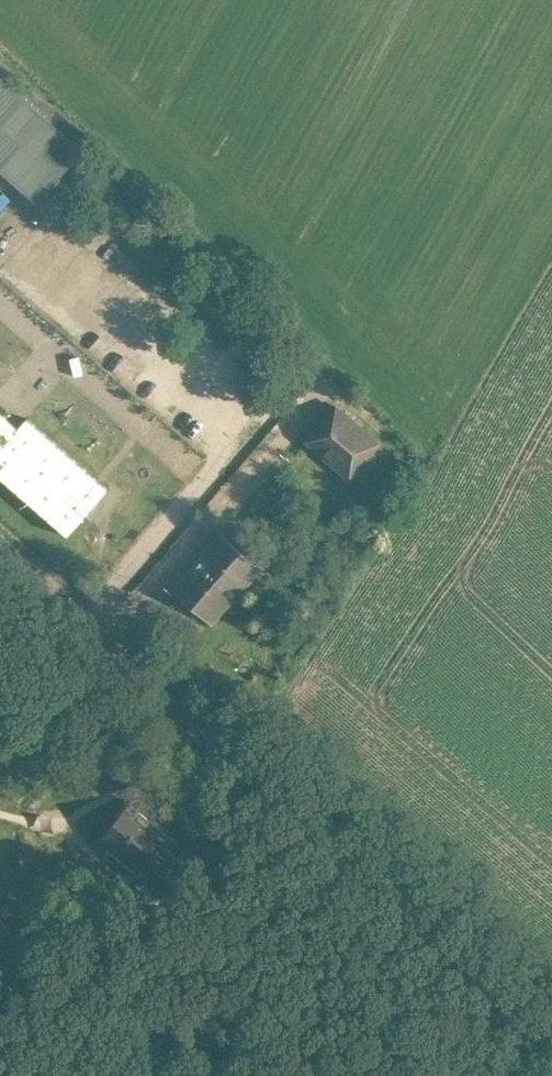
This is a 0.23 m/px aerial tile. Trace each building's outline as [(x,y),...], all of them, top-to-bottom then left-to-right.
[(36,201),(93,137),(32,83),(21,95),(0,76),(0,169),(36,201)] [(339,404),(321,424),(306,441),(349,478),(382,441),(339,404)] [(221,533),(197,560),(236,594),(260,567),(221,533)] [(236,594),(197,560),(173,588),(212,622),(236,594)] [(131,800),(117,817),(98,841),(154,887),(187,847),(131,800)]
